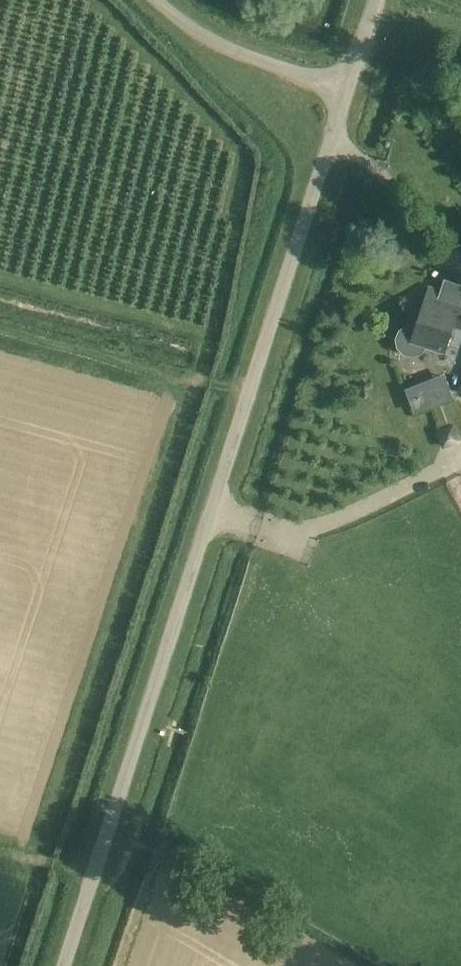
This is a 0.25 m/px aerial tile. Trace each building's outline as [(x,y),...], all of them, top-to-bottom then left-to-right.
[(398,338),(399,346),(405,352),(413,354),(421,351),(426,344),(445,350),(454,323),(460,326),(460,287),(446,283),(443,292),(429,287),(417,326),(408,326),(401,330),(398,338)] [(423,381),(405,388),(415,413),(433,406),(423,381)] [(435,430),(443,449),(460,441),(460,439),(454,422),(435,430)]
